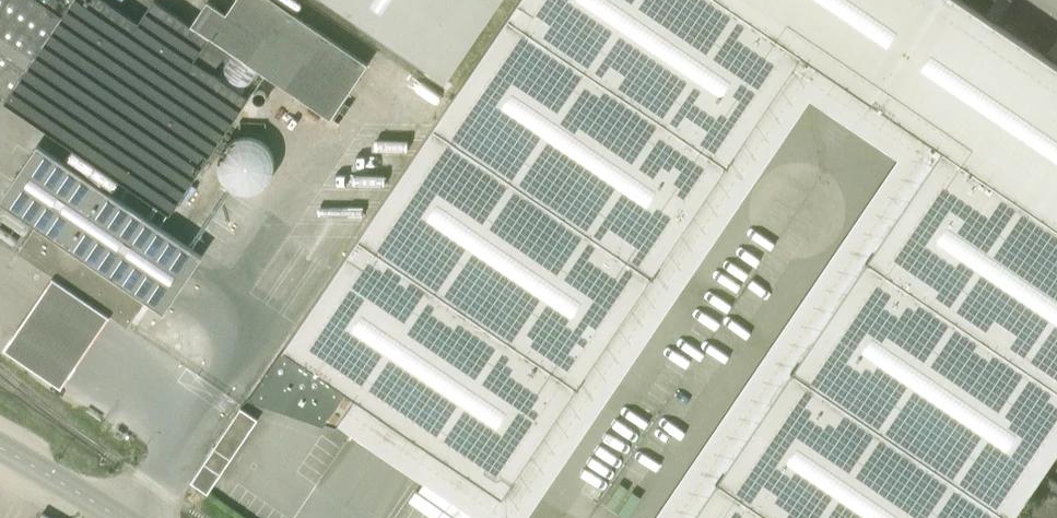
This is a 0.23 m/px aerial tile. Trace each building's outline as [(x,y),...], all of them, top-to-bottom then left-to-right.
[(73,0),(0,0),(0,95),(6,98),(73,0)] [(6,98),(3,102),(169,215),(249,97),(244,94),(259,71),(191,25),(155,0),(153,0),(138,22),(105,0),(73,0),(6,98)] [(191,25),(259,71),(330,119),(367,64),(273,0),(235,0),(226,13),(207,1),(191,25)] [(248,398),(336,428),(357,397),(502,495),(802,54),(874,103),(943,0),(518,0),(248,398)] [(394,45),(446,81),(500,0),(327,0),(394,45)] [(874,103),(942,149),(889,226),(691,517),(1011,517),(1056,450),(1056,65),(960,0),(943,0),(874,103)] [(276,166),(276,161),(276,155),(274,150),(272,145),(268,141),(264,137),(259,135),(254,133),(248,133),(243,133),(238,135),(232,137),(228,141),(225,145),(222,150),(221,155),(220,161),(221,166),(222,171),(225,176),(228,180),(233,184),(237,186),(243,188),(248,189),(254,188),(259,187),(264,184),(268,180),(272,176),(274,171),(276,166)] [(53,278),(127,328),(145,301),(163,313),(201,257),(37,145),(0,200),(0,202),(35,226),(16,253),(53,278)] [(190,482),(207,494),(257,419),(240,408),(190,482)] [(1048,477),(1021,517),(1056,517),(1056,484),(1048,477)]
